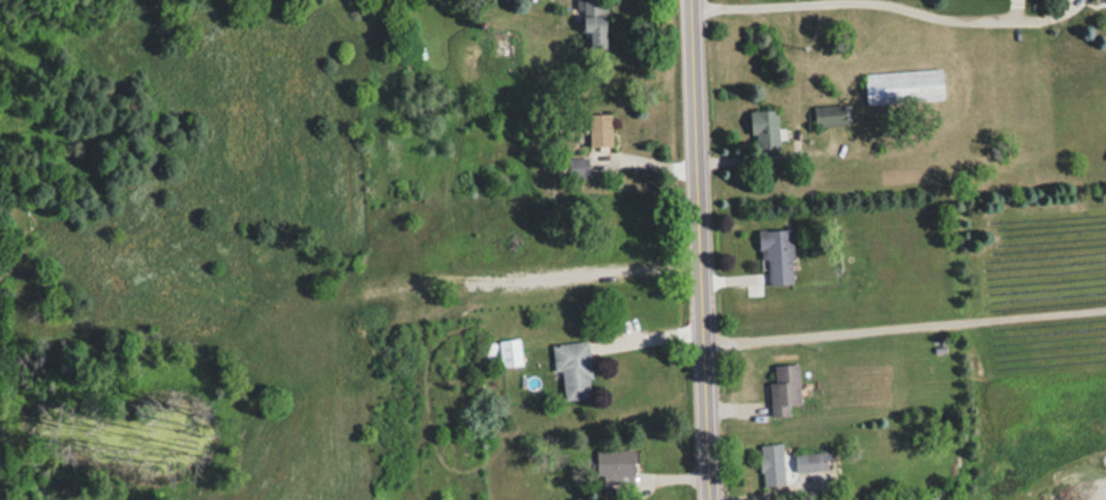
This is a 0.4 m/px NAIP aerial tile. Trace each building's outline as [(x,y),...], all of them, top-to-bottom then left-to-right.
[(606,49),(606,0),(580,0),(580,37),(587,37),(587,49),(606,49)] [(516,32),(479,32),(479,59),(516,59),(516,32)] [(863,72),(865,104),(943,100),(942,69),(863,72)] [(814,126),(845,126),(845,104),(814,104),(814,126)] [(778,150),(777,110),(750,111),(751,151),(778,150)] [(611,114),(589,114),(589,147),(611,147),(611,114)] [(556,159),(556,179),(585,179),(585,159),(556,159)] [(768,259),(769,285),(793,284),(791,229),(758,230),(759,260),(768,259)] [(521,366),(519,338),(497,340),(500,368),(521,366)] [(563,401),(592,398),(587,341),(552,345),(554,372),(560,371),(563,401)] [(798,365),(771,365),(772,417),(789,417),(789,406),(799,405),(798,365)] [(760,445),(760,486),(783,486),(782,445),(760,445)] [(622,485),(622,475),(636,474),(636,450),(599,451),(600,486),(622,485)] [(830,453),(794,452),(794,471),(830,472),(830,453)]
